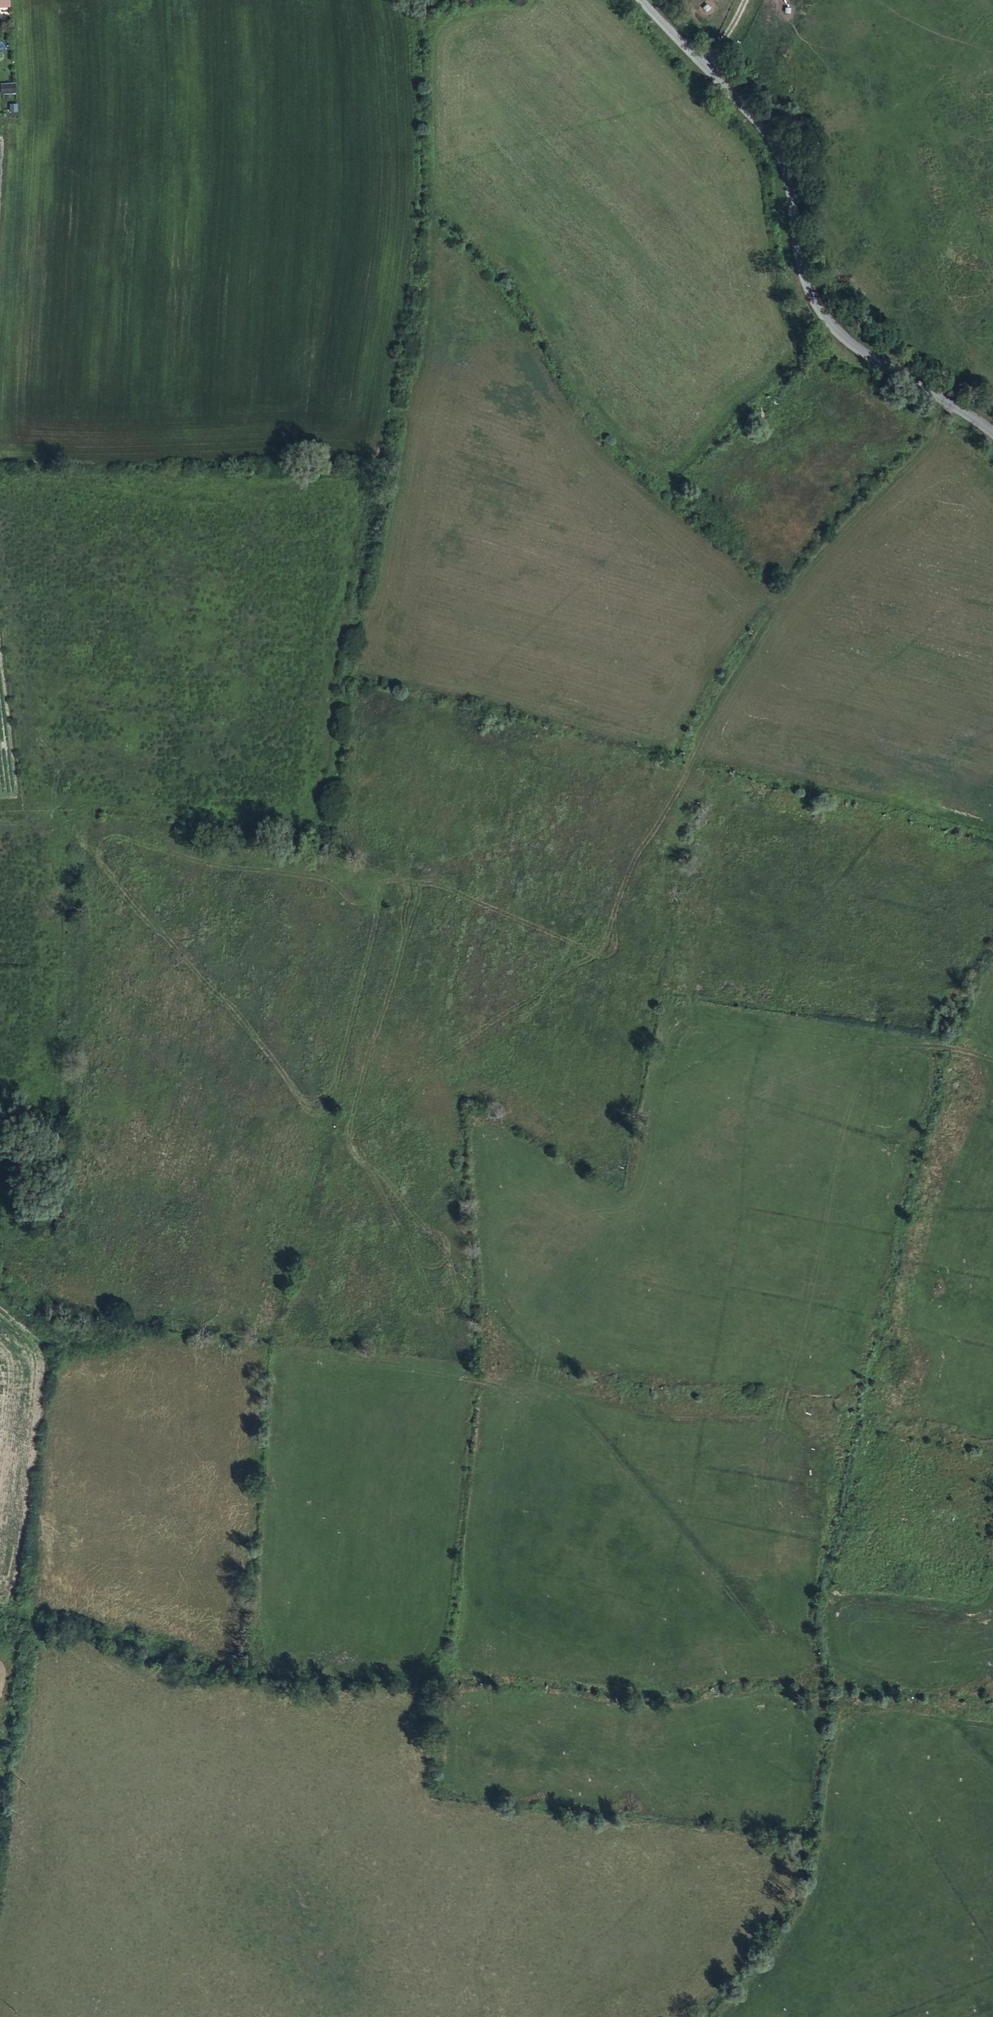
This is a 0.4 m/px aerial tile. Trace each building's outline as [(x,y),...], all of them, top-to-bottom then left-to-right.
[(9,8),(9,0),(0,0),(0,9),(9,8)] [(15,82),(1,82),(1,93),(16,93),(15,82)]
